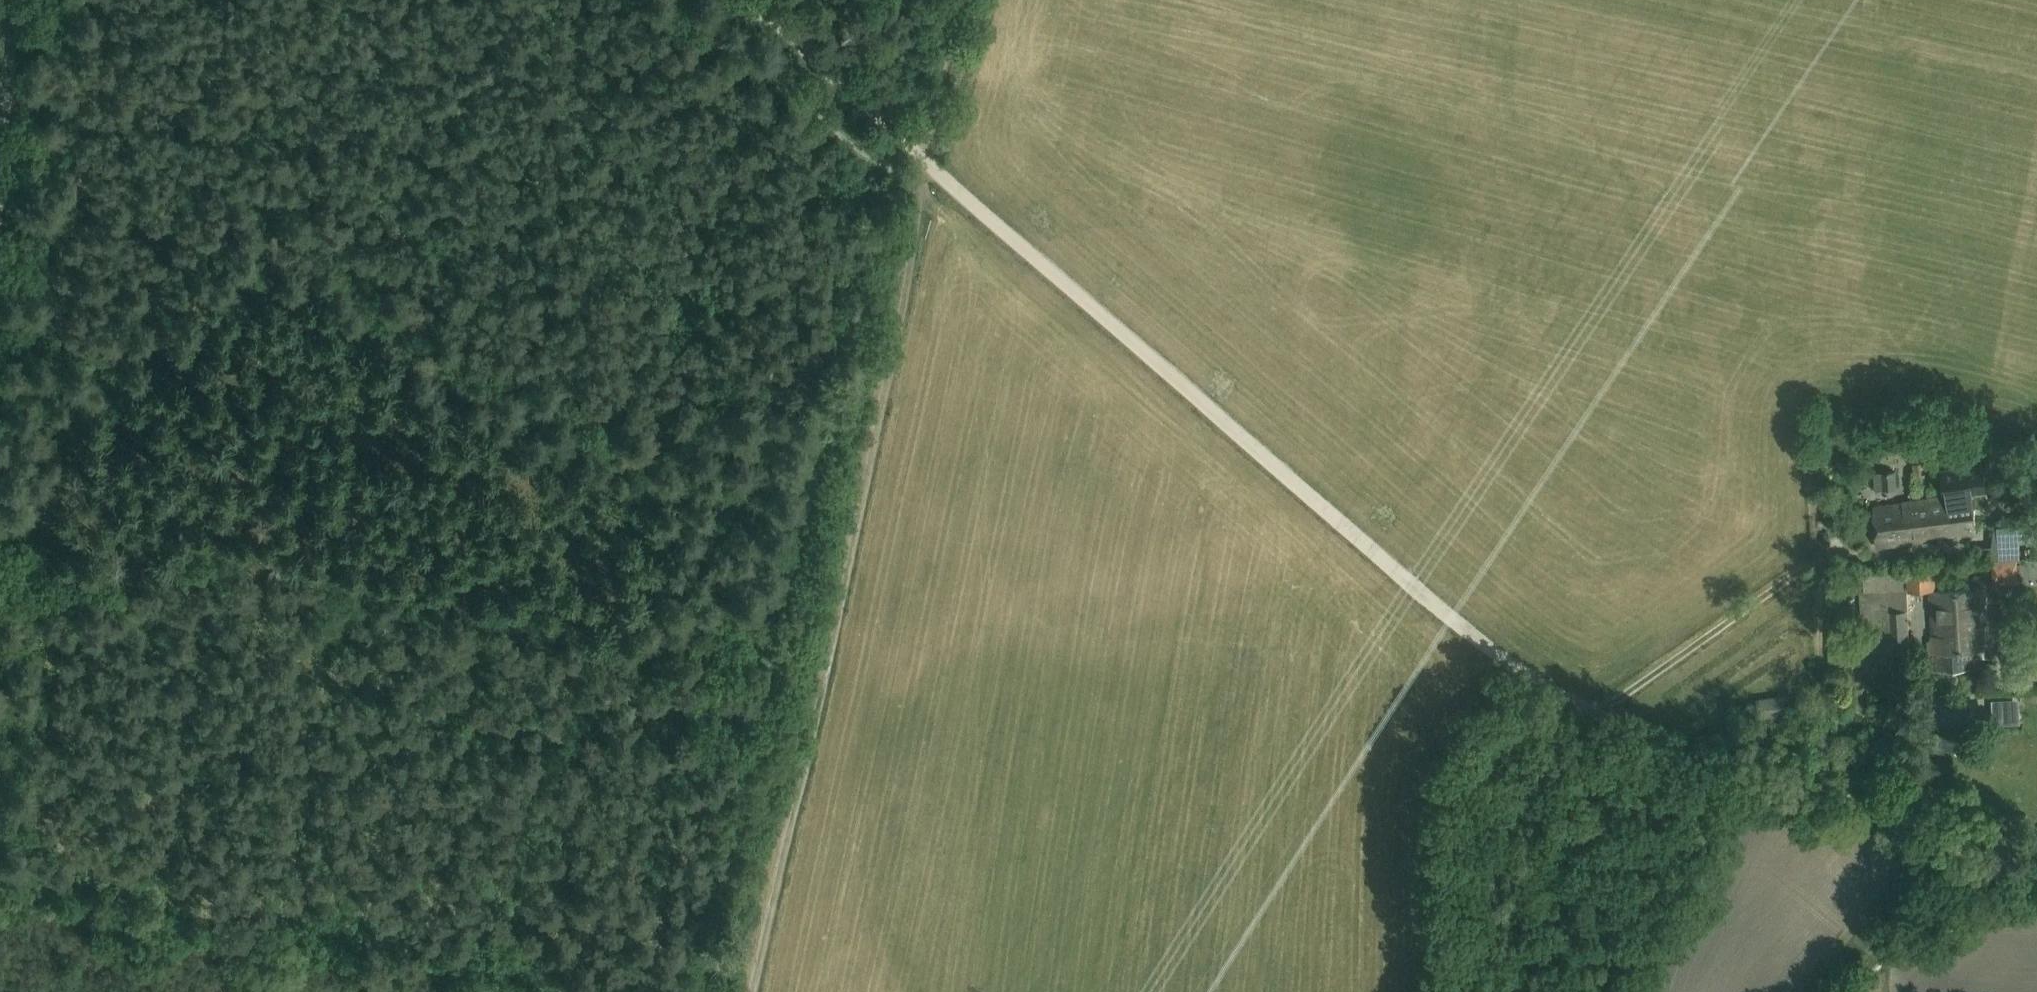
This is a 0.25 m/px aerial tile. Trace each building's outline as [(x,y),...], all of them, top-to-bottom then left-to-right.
[(1895,488),(1894,471),(1880,472),(1881,489),(1895,488)] [(1899,505),(1872,508),(1877,547),(1906,543),(1906,539),(1976,530),(1971,494),(1899,503),(1899,505)] [(2015,559),(1991,560),(1992,585),(2016,584),(2015,559)] [(1932,565),(1904,567),(1906,592),(1925,591),(1925,586),(1934,585),(1932,565)] [(1905,589),(1903,589),(1864,591),(1865,624),(1872,623),(1873,645),(1862,645),(1862,648),(1871,648),(1871,649),(1907,648),(1905,589)] [(1985,639),(1982,589),(1929,592),(1931,636),(1935,636),(1935,642),(1928,642),(1929,668),(1972,666),(1971,648),(1980,647),(1980,640),(1985,639)] [(1783,697),(1755,700),(1757,717),(1785,713),(1783,697)]
